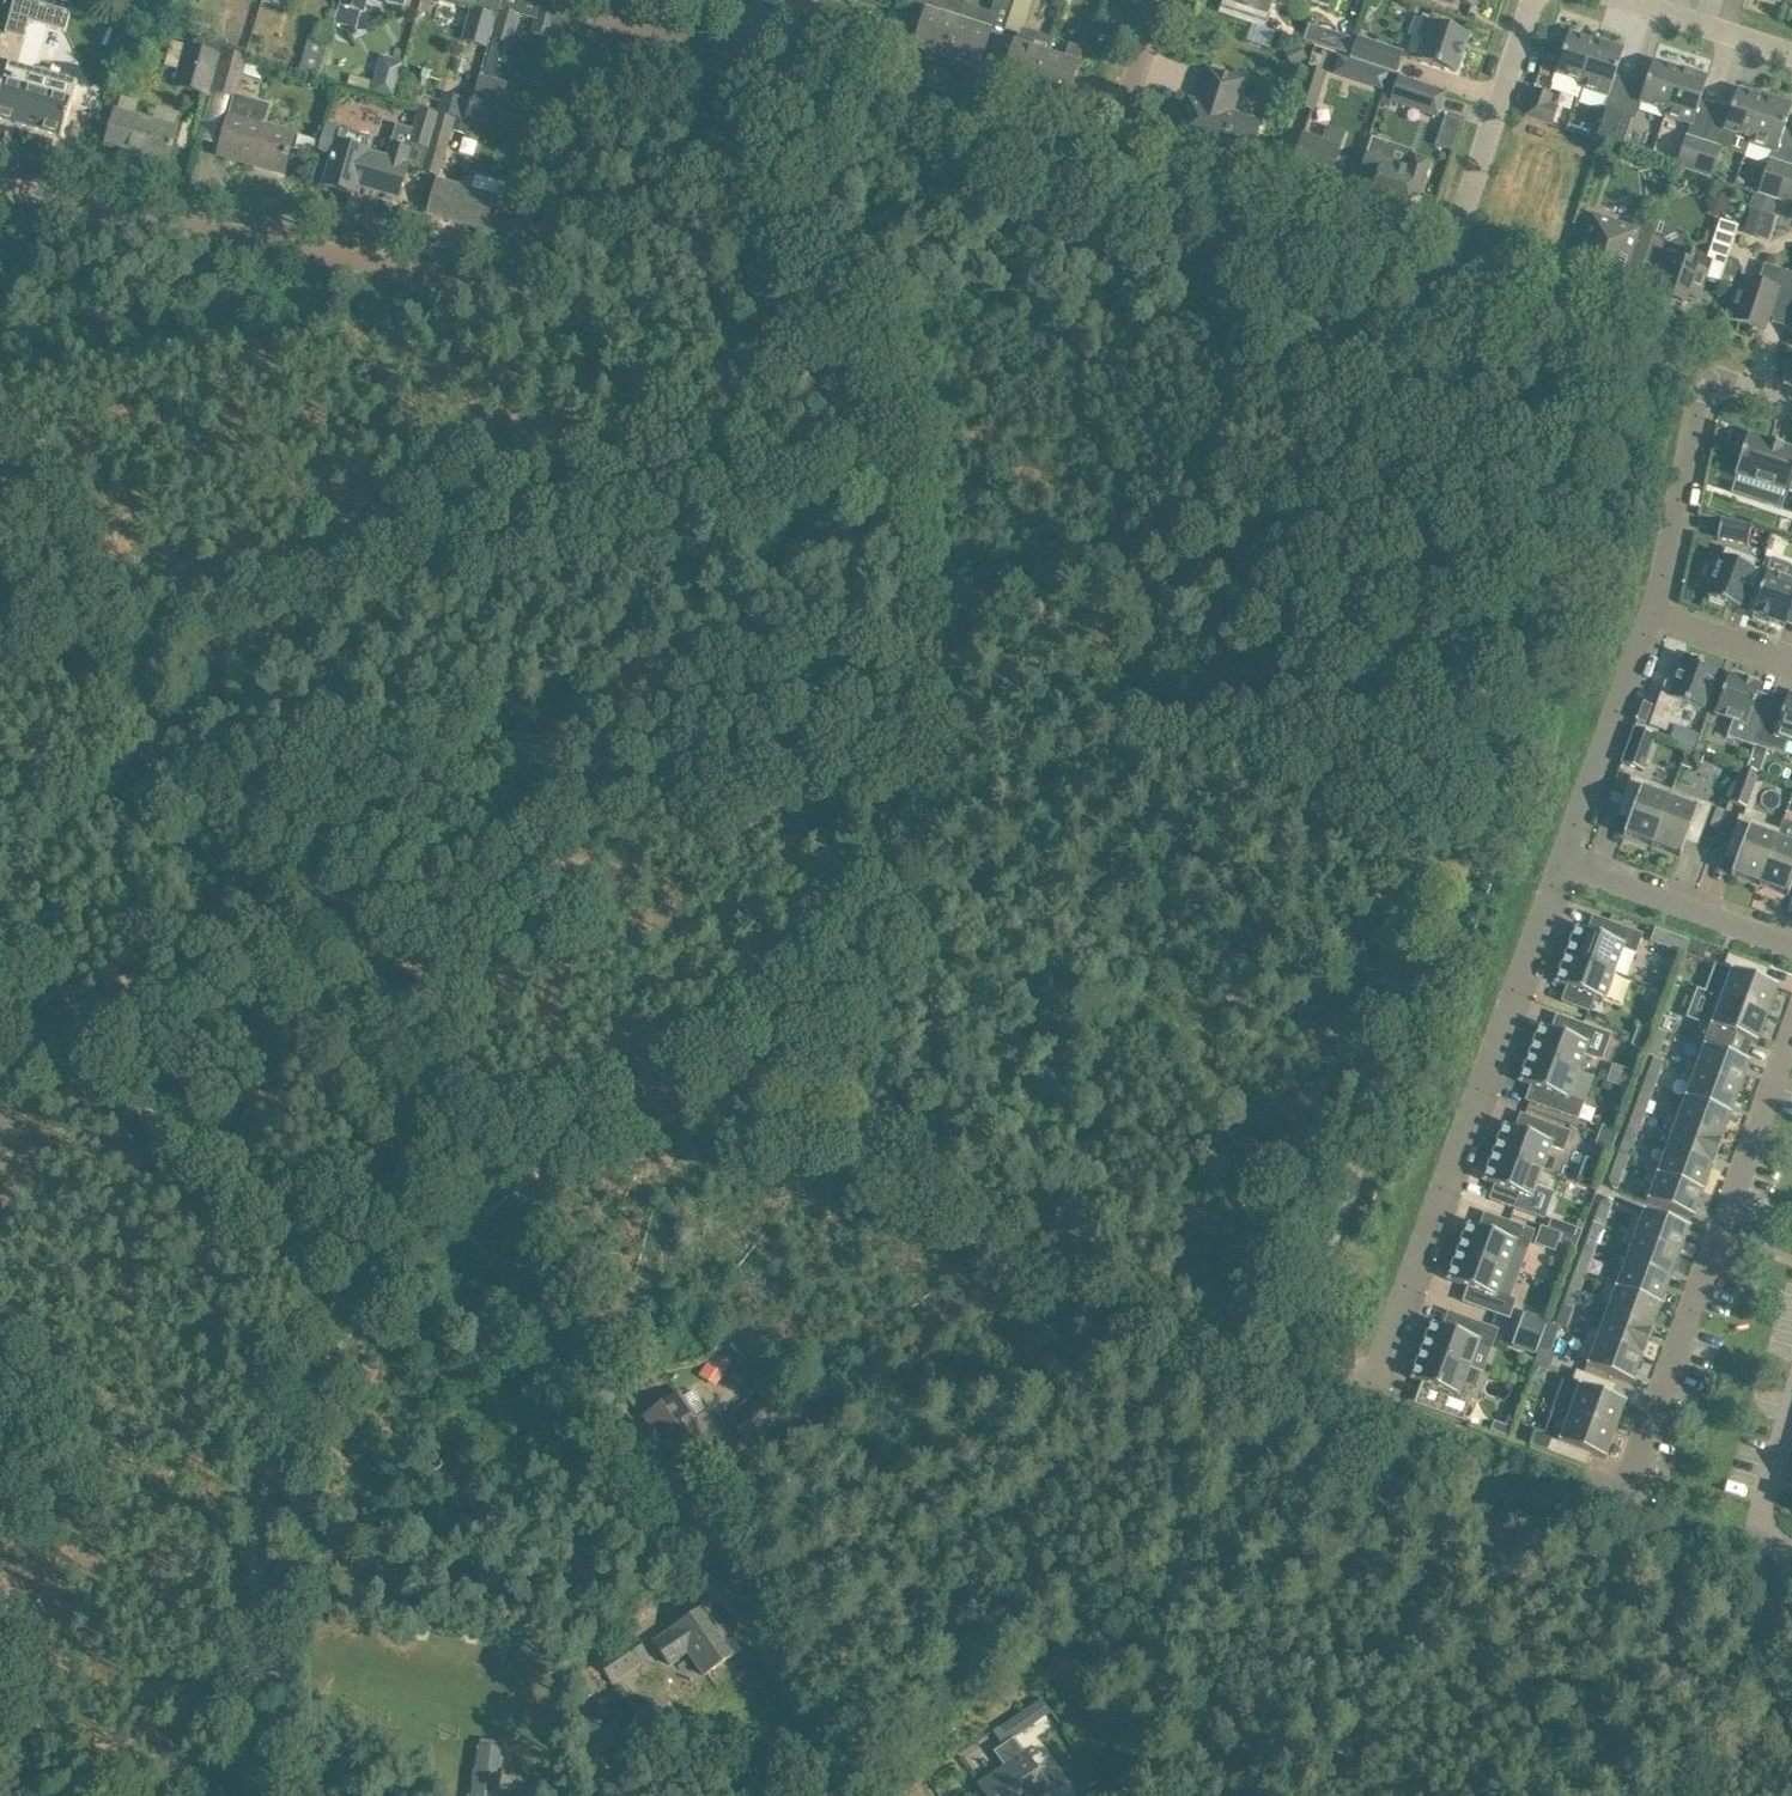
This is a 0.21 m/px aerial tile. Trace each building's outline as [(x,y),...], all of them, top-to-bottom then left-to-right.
[(5,34),(24,39),(29,22),(65,32),(71,13),(25,0),(14,0),(5,34)] [(261,2),(287,9),(290,0),(262,0),(261,2)] [(366,0),(344,0),(337,26),(355,31),(360,14),(363,2),(365,2),(366,0)] [(485,46),(487,46),(489,38),(490,39),(498,8),(500,0),(456,0),(474,6),(473,9),(472,8),(463,40),(460,39),(458,47),(475,52),(474,56),(482,58),(485,46)] [(517,13),(520,14),(519,16),(535,20),(532,34),(549,38),(553,25),(553,23),(559,2),(560,3),(561,0),(521,0),(517,13)] [(764,3),(782,8),(785,0),(765,0),(764,3)] [(915,48),(927,52),(925,57),(944,64),(949,49),(964,4),(952,0),(931,0),(927,12),(926,12),(922,25),(915,48)] [(1012,8),(1030,14),(1034,0),(1014,0),(1012,7),(1012,8)] [(1225,1),(1243,7),(1251,10),(1268,15),(1273,0),(1221,0),(1225,1)] [(949,49),(944,64),(964,70),(966,65),(978,68),(981,59),(985,46),(989,33),(989,32),(990,28),(995,14),(992,13),(964,4),(949,49)] [(503,42),(510,44),(520,14),(498,8),(490,39),(493,39),(503,42)] [(1415,18),(1410,35),(1423,39),(1417,59),(1456,72),(1468,36),(1415,18)] [(553,25),(549,38),(561,42),(565,27),(553,23),(553,25)] [(1310,23),(1305,40),(1348,53),(1353,36),(1310,23)] [(1046,54),(1048,55),(1053,39),(1025,30),(1020,28),(1017,36),(1004,77),(1035,87),(1046,54)] [(1555,75),(1550,90),(1577,98),(1593,51),(1594,47),(1595,47),(1596,42),(1569,33),(1567,38),(1558,66),(1555,75)] [(1397,74),(1404,51),(1358,36),(1351,58),(1397,74)] [(329,43),(308,37),(297,74),(318,80),(329,43)] [(493,39),(484,72),(495,74),(503,42),(493,39)] [(1593,51),(1577,98),(1578,98),(1581,89),(1603,96),(1605,97),(1608,98),(1615,74),(1622,56),(1624,49),(1597,40),(1596,42),(1595,47),(1594,47),(1593,51)] [(185,44),(173,87),(209,97),(221,54),(185,44)] [(1064,60),(1048,55),(1046,54),(1035,87),(1067,98),(1083,49),(1069,44),(1064,60)] [(229,97),(234,99),(235,95),(236,96),(247,57),(223,50),(221,54),(209,97),(198,139),(216,144),(229,97)] [(397,95),(407,62),(384,55),(374,88),(397,95)] [(1653,61),(1651,67),(1639,103),(1665,112),(1666,112),(1678,75),(1679,75),(1681,70),(1653,61)] [(0,88),(0,118),(41,130),(51,96),(21,88),(27,68),(9,63),(3,82),(2,82),(0,88)] [(1196,102),(1188,99),(1175,138),(1248,162),(1255,140),(1262,121),(1233,112),(1244,80),(1230,76),(1207,68),(1196,102)] [(1375,68),(1369,84),(1385,89),(1390,75),(1390,73),(1375,68)] [(1313,111),(1325,75),(1307,69),(1295,105),(1313,111)] [(1385,89),(1380,101),(1389,105),(1391,100),(1414,108),(1436,116),(1444,93),(1421,85),(1399,78),(1390,75),(1385,89)] [(1706,84),(1679,75),(1678,75),(1666,112),(1665,112),(1664,116),(1692,125),(1706,84)] [(1557,108),(1547,104),(1551,95),(1532,89),(1524,117),(1551,126),(1557,108)] [(1729,112),(1723,131),(1726,132),(1749,139),(1750,140),(1760,111),(1763,102),(1764,98),(1737,89),(1735,95),(1730,110),(1729,112)] [(530,107),(475,91),(472,100),(466,121),(482,126),(482,127),(521,138),(530,107)] [(466,121),(472,100),(443,92),(437,112),(437,113),(456,118),(466,121)] [(270,106),(236,96),(235,95),(234,99),(221,145),(219,154),(255,164),(256,160),(258,159),(264,161),(264,162),(284,168),(290,149),(294,135),(264,126),(270,106)] [(1748,144),(1744,157),(1767,164),(1769,159),(1771,152),(1776,153),(1782,134),(1785,126),(1790,112),(1791,105),(1765,96),(1764,98),(1763,102),(1760,111),(1750,140),(1749,139),(1748,144)] [(1585,134),(1593,107),(1578,102),(1570,129),(1585,134)] [(1608,145),(1619,113),(1601,107),(1591,139),(1608,145)] [(437,113),(437,112),(418,108),(409,143),(426,148),(436,112),(437,113)] [(456,118),(437,113),(436,112),(426,148),(427,148),(421,170),(440,175),(452,133),(464,136),(464,138),(477,142),(482,127),(482,126),(466,121),(456,118)] [(115,120),(108,143),(149,154),(147,160),(165,166),(170,150),(171,150),(173,146),(171,145),(173,138),(176,129),(136,118),(116,113),(115,120)] [(1608,145),(1626,151),(1636,119),(1619,113),(1608,145)] [(1452,149),(1461,122),(1447,117),(1438,144),(1452,149)] [(327,121),(319,152),(331,155),(339,124),(327,121)] [(366,181),(365,183),(364,187),(398,196),(411,148),(390,142),(385,158),(366,152),(370,138),(340,129),(324,184),(354,193),(358,178),(366,181)] [(1302,136),(1289,176),(1326,188),(1343,135),(1327,129),(1322,143),(1302,136)] [(1692,173),(1703,141),(1686,135),(1675,167),(1692,173)] [(1372,138),(1360,173),(1376,178),(1368,202),(1405,214),(1408,205),(1412,194),(1418,196),(1429,163),(1412,157),(1411,157),(1407,171),(1383,163),(1389,144),(1372,138)] [(1692,173),(1710,179),(1721,147),(1703,141),(1692,173)] [(1757,194),(1768,198),(1776,200),(1788,165),(1769,159),(1767,164),(1757,194)] [(1791,206),(1791,166),(1788,165),(1776,200),(1791,206)] [(471,191),(437,181),(427,214),(494,233),(503,200),(507,186),(475,177),(471,191)] [(1744,232),(1769,240),(1777,216),(1763,212),(1768,198),(1757,194),(1744,232)] [(1584,234),(1577,257),(1586,260),(1582,272),(1590,275),(1603,279),(1611,282),(1614,273),(1616,268),(1620,256),(1643,263),(1650,241),(1651,239),(1655,228),(1635,221),(1633,227),(1591,213),(1584,234)] [(1727,258),(1739,225),(1721,220),(1710,253),(1727,258)] [(1650,241),(1643,263),(1656,268),(1655,271),(1648,294),(1682,306),(1685,297),(1697,301),(1704,281),(1705,278),(1710,262),(1684,254),(1681,253),(1678,261),(1664,257),(1666,253),(1661,242),(1651,239),(1650,241)] [(1718,286),(1735,292),(1733,297),(1726,320),(1763,332),(1769,316),(1771,309),(1774,299),(1791,305),(1791,274),(1763,264),(1757,282),(1740,277),(1742,271),(1737,261),(1727,258),(1718,286)] [(1786,491),(1789,492),(1791,493),(1791,451),(1781,447),(1782,446),(1768,442),(1768,443),(1747,436),(1746,439),(1739,437),(1733,455),(1740,457),(1734,474),(1786,491)] [(1717,539),(1748,545),(1751,526),(1720,520),(1717,539)] [(1722,556),(1720,561),(1717,560),(1708,584),(1711,586),(1707,597),(1710,598),(1709,601),(1723,606),(1724,603),(1738,609),(1746,586),(1753,589),(1760,571),(1753,568),(1756,560),(1725,549),(1722,557),(1722,556)] [(1770,620),(1785,626),(1791,607),(1791,567),(1790,566),(1785,580),(1766,573),(1751,613),(1754,614),(1752,619),(1768,625),(1770,620)] [(1689,660),(1684,658),(1674,686),(1665,683),(1650,726),(1665,731),(1673,710),(1677,711),(1680,702),(1701,710),(1716,669),(1701,664),(1703,659),(1691,655),(1689,660)] [(1732,721),(1726,737),(1753,747),(1754,746),(1766,715),(1765,715),(1771,698),(1757,693),(1760,686),(1729,674),(1714,714),(1732,721)] [(1787,695),(1778,720),(1766,715),(1754,746),(1770,752),(1771,750),(1783,755),(1788,741),(1791,743),(1791,692),(1790,696),(1787,695)] [(1636,721),(1645,724),(1653,702),(1644,699),(1636,721)] [(1634,727),(1620,763),(1643,772),(1656,736),(1634,727)] [(1759,774),(1741,768),(1729,803),(1746,809),(1759,774)] [(1631,776),(1620,807),(1632,811),(1628,821),(1623,835),(1624,836),(1625,834),(1651,844),(1651,845),(1652,845),(1671,791),(1643,781),(1631,776)] [(1671,791),(1652,845),(1653,844),(1679,854),(1679,856),(1680,856),(1685,842),(1689,832),(1701,836),(1712,806),(1700,801),(1671,791)] [(1739,816),(1728,846),(1740,850),(1736,860),(1731,875),(1732,875),(1733,873),(1759,883),(1759,884),(1760,885),(1777,837),(1780,830),(1751,820),(1739,816)] [(1760,885),(1761,884),(1787,894),(1786,895),(1788,896),(1791,884),(1791,824),(1783,820),(1780,830),(1777,837),(1760,885)] [(1576,926),(1566,955),(1613,972),(1627,977),(1636,953),(1635,953),(1642,934),(1592,916),(1587,931),(1576,926)] [(1652,927),(1648,939),(1684,952),(1688,940),(1652,927)] [(1684,954),(1703,961),(1708,948),(1689,941),(1684,954)] [(1566,955),(1556,983),(1567,987),(1562,1001),(1588,1011),(1594,996),(1603,1000),(1613,972),(1566,955)] [(1729,971),(1731,971),(1721,998),(1720,997),(1720,998),(1767,1015),(1766,1014),(1776,988),(1778,988),(1778,987),(1754,978),(1758,966),(1728,955),(1723,967),(1730,970),(1729,971)] [(1758,1043),(1756,1042),(1766,1016),(1767,1016),(1767,1015),(1720,998),(1713,995),(1698,1036),(1729,1047),(1733,1035),(1757,1044),(1758,1043)] [(1540,1025),(1530,1053),(1577,1071),(1583,1054),(1594,1058),(1603,1054),(1610,1035),(1557,1015),(1551,1030),(1540,1025)] [(1635,1036),(1651,1042),(1654,1034),(1637,1027),(1635,1036)] [(1647,1052),(1651,1042),(1635,1036),(1631,1046),(1647,1052)] [(1702,1047),(1704,1047),(1698,1063),(1686,1062),(1684,1068),(1740,1089),(1741,1089),(1740,1088),(1749,1064),(1750,1064),(1751,1063),(1703,1045),(1702,1047)] [(1530,1053),(1519,1082),(1531,1086),(1525,1100),(1552,1110),(1579,1120),(1584,1105),(1566,1099),(1577,1071),(1530,1053)] [(1648,1072),(1657,1076),(1662,1062),(1653,1059),(1648,1072)] [(1682,1075),(1691,1082),(1685,1097),(1684,1097),(1731,1115),(1731,1114),(1730,1114),(1739,1090),(1740,1090),(1740,1089),(1684,1068),(1682,1075)] [(1639,1095),(1634,1108),(1643,1112),(1648,1098),(1639,1095)] [(1684,1098),(1685,1099),(1679,1114),(1668,1113),(1665,1120),(1722,1141),(1722,1140),(1721,1139),(1730,1115),(1731,1116),(1731,1115),(1684,1097),(1684,1098)] [(1643,1112),(1634,1108),(1629,1122),(1638,1125),(1643,1112)] [(1569,1132),(1520,1114),(1515,1128),(1504,1124),(1493,1152),(1540,1170),(1549,1146),(1563,1151),(1569,1132)] [(1663,1127),(1672,1133),(1666,1149),(1665,1148),(1665,1149),(1713,1166),(1713,1165),(1712,1165),(1720,1141),(1722,1141),(1665,1120),(1663,1127)] [(1599,1135),(1615,1141),(1618,1132),(1602,1127),(1599,1135)] [(1615,1141),(1599,1135),(1595,1145),(1611,1151),(1615,1141)] [(1620,1146),(1615,1160),(1624,1163),(1629,1149),(1620,1146)] [(1665,1150),(1666,1150),(1660,1166),(1649,1165),(1646,1171),(1703,1192),(1713,1166),(1665,1149),(1665,1150)] [(1540,1170),(1493,1152),(1483,1180),(1494,1185),(1489,1199),(1543,1219),(1549,1201),(1545,1190),(1534,1186),(1540,1170)] [(1624,1163),(1615,1160),(1610,1173),(1619,1176),(1624,1163)] [(1694,1217),(1693,1217),(1701,1192),(1703,1193),(1703,1192),(1646,1171),(1644,1178),(1653,1184),(1648,1200),(1646,1200),(1646,1201),(1694,1218),(1694,1217)] [(1598,1209),(1593,1222),(1602,1225),(1607,1212),(1598,1209)] [(1642,1212),(1643,1212),(1637,1228),(1626,1227),(1624,1234),(1680,1254),(1679,1253),(1688,1229),(1689,1230),(1690,1228),(1642,1210),(1642,1212)] [(1533,1231),(1484,1213),(1479,1227),(1467,1223),(1457,1251),(1504,1268),(1513,1245),(1527,1249),(1533,1231)] [(1602,1225),(1593,1222),(1588,1236),(1597,1239),(1602,1225)] [(1562,1234),(1578,1240),(1581,1231),(1566,1225),(1562,1234)] [(1578,1240),(1562,1234),(1559,1244),(1574,1250),(1578,1240)] [(1621,1240),(1630,1247),(1625,1262),(1624,1262),(1624,1263),(1670,1280),(1671,1279),(1670,1279),(1679,1255),(1680,1255),(1680,1254),(1624,1234),(1621,1240)] [(1462,1301),(1509,1318),(1515,1299),(1496,1292),(1504,1268),(1457,1251),(1447,1279),(1467,1287),(1462,1301)] [(1579,1260),(1574,1274),(1583,1277),(1588,1263),(1579,1260)] [(1623,1263),(1624,1264),(1619,1279),(1607,1278),(1605,1285),(1662,1306),(1662,1305),(1660,1305),(1669,1280),(1670,1281),(1670,1280),(1624,1263),(1623,1263)] [(1583,1277),(1574,1274),(1569,1287),(1578,1290),(1583,1277)] [(1602,1292),(1612,1298),(1606,1314),(1605,1313),(1605,1314),(1652,1332),(1653,1331),(1651,1330),(1660,1306),(1661,1307),(1662,1306),(1605,1285),(1602,1292)] [(1497,1330),(1448,1312),(1443,1326),(1431,1322),(1421,1350),(1468,1367),(1477,1343),(1490,1348),(1497,1330)] [(1525,1312),(1518,1330),(1541,1338),(1547,1323),(1548,1321),(1525,1312)] [(1555,1325),(1564,1328),(1569,1315),(1560,1312),(1555,1325)] [(1604,1315),(1605,1315),(1600,1331),(1588,1330),(1586,1336),(1643,1357),(1652,1332),(1605,1314),(1604,1315)] [(1555,1326),(1548,1324),(1546,1330),(1539,1349),(1539,1350),(1550,1354),(1554,1343),(1559,1327),(1555,1326)] [(1518,1330),(1512,1348),(1535,1356),(1538,1348),(1541,1338),(1518,1330)] [(1634,1382),(1632,1382),(1641,1358),(1642,1358),(1643,1357),(1586,1336),(1584,1343),(1593,1349),(1587,1365),(1586,1365),(1585,1366),(1633,1384),(1634,1382)] [(718,1350),(710,1364),(724,1372),(733,1359),(718,1350)] [(1422,1382),(1414,1404),(1462,1421),(1469,1403),(1471,1398),(1466,1387),(1462,1385),(1468,1367),(1421,1350),(1411,1378),(1422,1382)] [(1534,1364),(1548,1370),(1553,1355),(1550,1354),(1539,1350),(1534,1364)] [(1568,1413),(1615,1431),(1615,1430),(1614,1430),(1624,1403),(1626,1404),(1626,1402),(1602,1394),(1606,1382),(1576,1370),(1571,1383),(1578,1385),(1577,1386),(1579,1387),(1569,1413),(1568,1413)] [(758,1380),(768,1395),(730,1421),(743,1440),(791,1408),(768,1373),(758,1380)] [(676,1463),(696,1449),(710,1440),(708,1438),(725,1426),(712,1408),(696,1419),(678,1393),(644,1417),(676,1463)] [(1551,1437),(1546,1451),(1577,1463),(1581,1451),(1593,1455),(1605,1460),(1606,1458),(1604,1458),(1614,1431),(1615,1431),(1568,1413),(1568,1414),(1569,1415),(1568,1415),(1559,1440),(1558,1439),(1558,1440),(1551,1437)] [(1490,1431),(1506,1437),(1510,1428),(1494,1422),(1490,1431)] [(707,1605),(687,1619),(672,1629),(673,1630),(654,1644),(669,1666),(689,1652),(704,1675),(739,1651),(707,1605)] [(596,1663),(587,1669),(600,1689),(609,1683),(610,1684),(649,1658),(633,1635),(595,1661),(596,1663)] [(636,1715),(656,1724),(661,1713),(640,1704),(636,1715)] [(1024,1710),(1006,1723),(1016,1737),(1034,1725),(1024,1710)] [(986,1795),(1037,1795),(1049,1787),(1026,1753),(1024,1754),(1013,1739),(994,1752),(1005,1768),(979,1786),(986,1795)] [(473,1795),(497,1795),(503,1752),(479,1749),(473,1795)]
